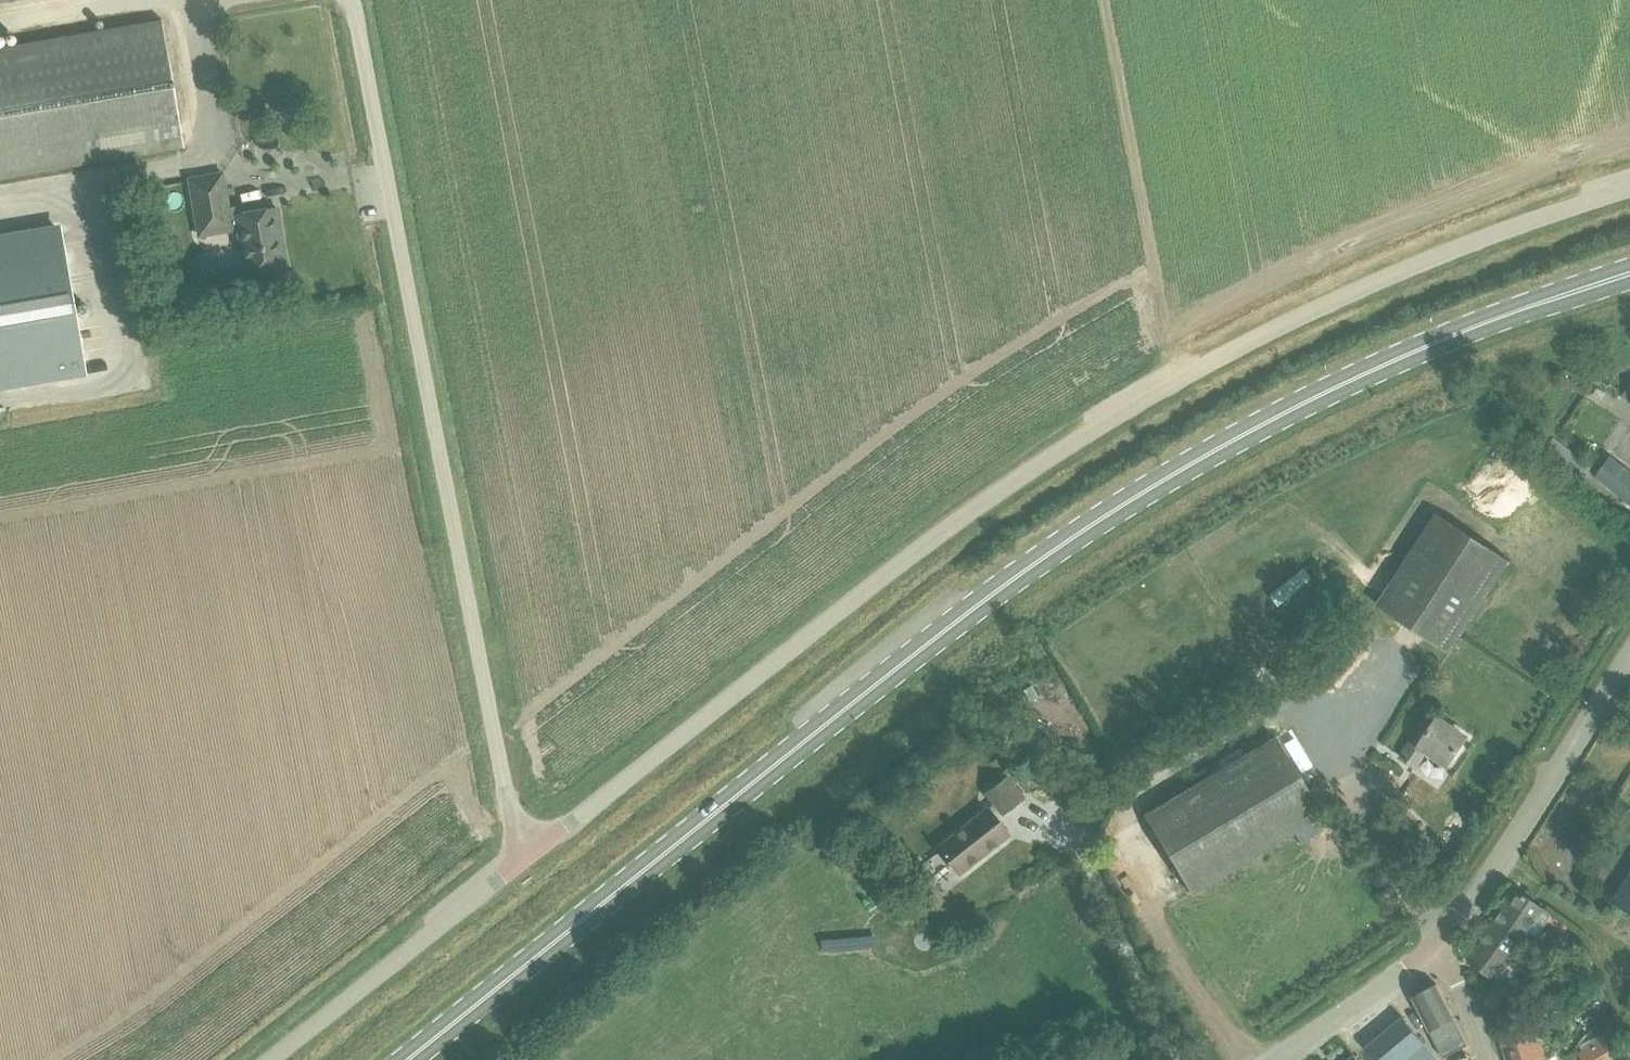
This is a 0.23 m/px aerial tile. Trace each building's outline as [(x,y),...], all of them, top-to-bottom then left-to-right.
[(58,27),(58,3),(23,3),(24,28),(58,27)] [(16,30),(11,12),(0,15),(0,28),(2,34),(16,30)] [(184,145),(164,24),(0,52),(0,176),(184,145)] [(239,229),(247,273),(288,266),(278,208),(226,217),(224,209),(229,208),(223,174),(190,180),(200,236),(239,229)] [(75,315),(78,315),(79,315),(79,316),(80,316),(81,317),(82,317),(83,317),(84,317),(85,317),(86,317),(87,316),(88,316),(89,315),(89,314),(90,314),(90,313),(90,312),(90,311),(90,310),(90,309),(90,308),(89,307),(88,306),(87,305),(86,305),(86,304),(85,304),(84,304),(83,304),(82,304),(81,305),(80,305),(79,306),(78,307),(78,308),(77,309),(74,309),(64,249),(63,248),(60,231),(0,241),(0,390),(59,380),(85,375),(79,337),(75,315)] [(235,239),(216,242),(219,261),(237,258),(235,239)] [(1610,458),(1595,479),(1629,507),(1629,474),(1610,458)] [(1451,653),(1511,561),(1438,514),(1378,605),(1451,653)] [(1449,765),(1467,738),(1451,728),(1458,717),(1463,721),(1478,699),(1441,675),(1427,697),(1428,698),(1403,736),(1413,742),(1402,758),(1417,768),(1428,751),(1449,765)] [(1191,893),(1323,815),(1277,739),(1145,817),(1191,893)] [(1003,814),(1024,798),(1008,778),(987,794),(1003,814)] [(959,874),(1008,835),(988,809),(939,848),(959,874)] [(1418,828),(1410,836),(1416,842),(1424,834),(1418,828)] [(1615,902),(1629,911),(1629,878),(1615,902)] [(1520,891),(1470,962),(1520,997),(1534,977),(1512,961),(1530,935),(1541,919),(1546,923),(1548,921),(1565,934),(1570,926),(1553,914),(1548,910),(1520,891)] [(826,947),(880,947),(880,934),(826,935),(826,947)] [(1425,992),(1414,998),(1423,1016),(1431,1031),(1444,1057),(1455,1052),(1462,1048),(1468,1045),(1454,1019),(1437,986),(1425,992)] [(1377,1059),(1436,1059),(1438,1059),(1419,1036),(1404,1017),(1366,1048),(1377,1059)] [(1532,1021),(1499,1031),(1508,1059),(1545,1059),(1532,1021)] [(1611,1032),(1603,1036),(1606,1041),(1581,1055),(1584,1059),(1618,1059),(1625,1056),(1611,1032)]
